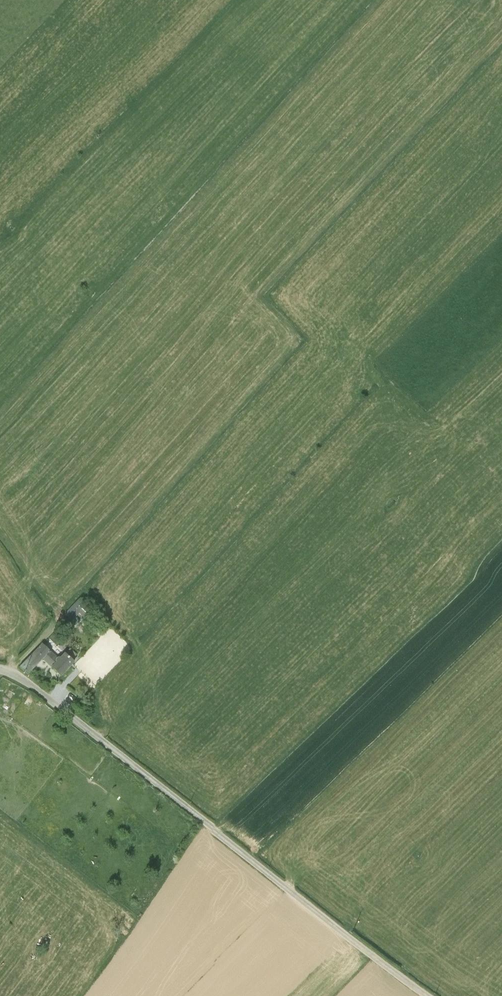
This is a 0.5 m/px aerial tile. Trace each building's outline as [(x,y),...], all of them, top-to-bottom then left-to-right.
[(78,600),(64,614),(71,621),(78,614),(84,621),(91,614),(78,600)] [(102,623),(96,629),(101,634),(107,628),(102,623)] [(42,645),(19,668),(26,675),(41,660),(59,677),(73,663),(71,661),(75,656),(69,650),(59,659),(58,659),(57,659),(42,645)]
